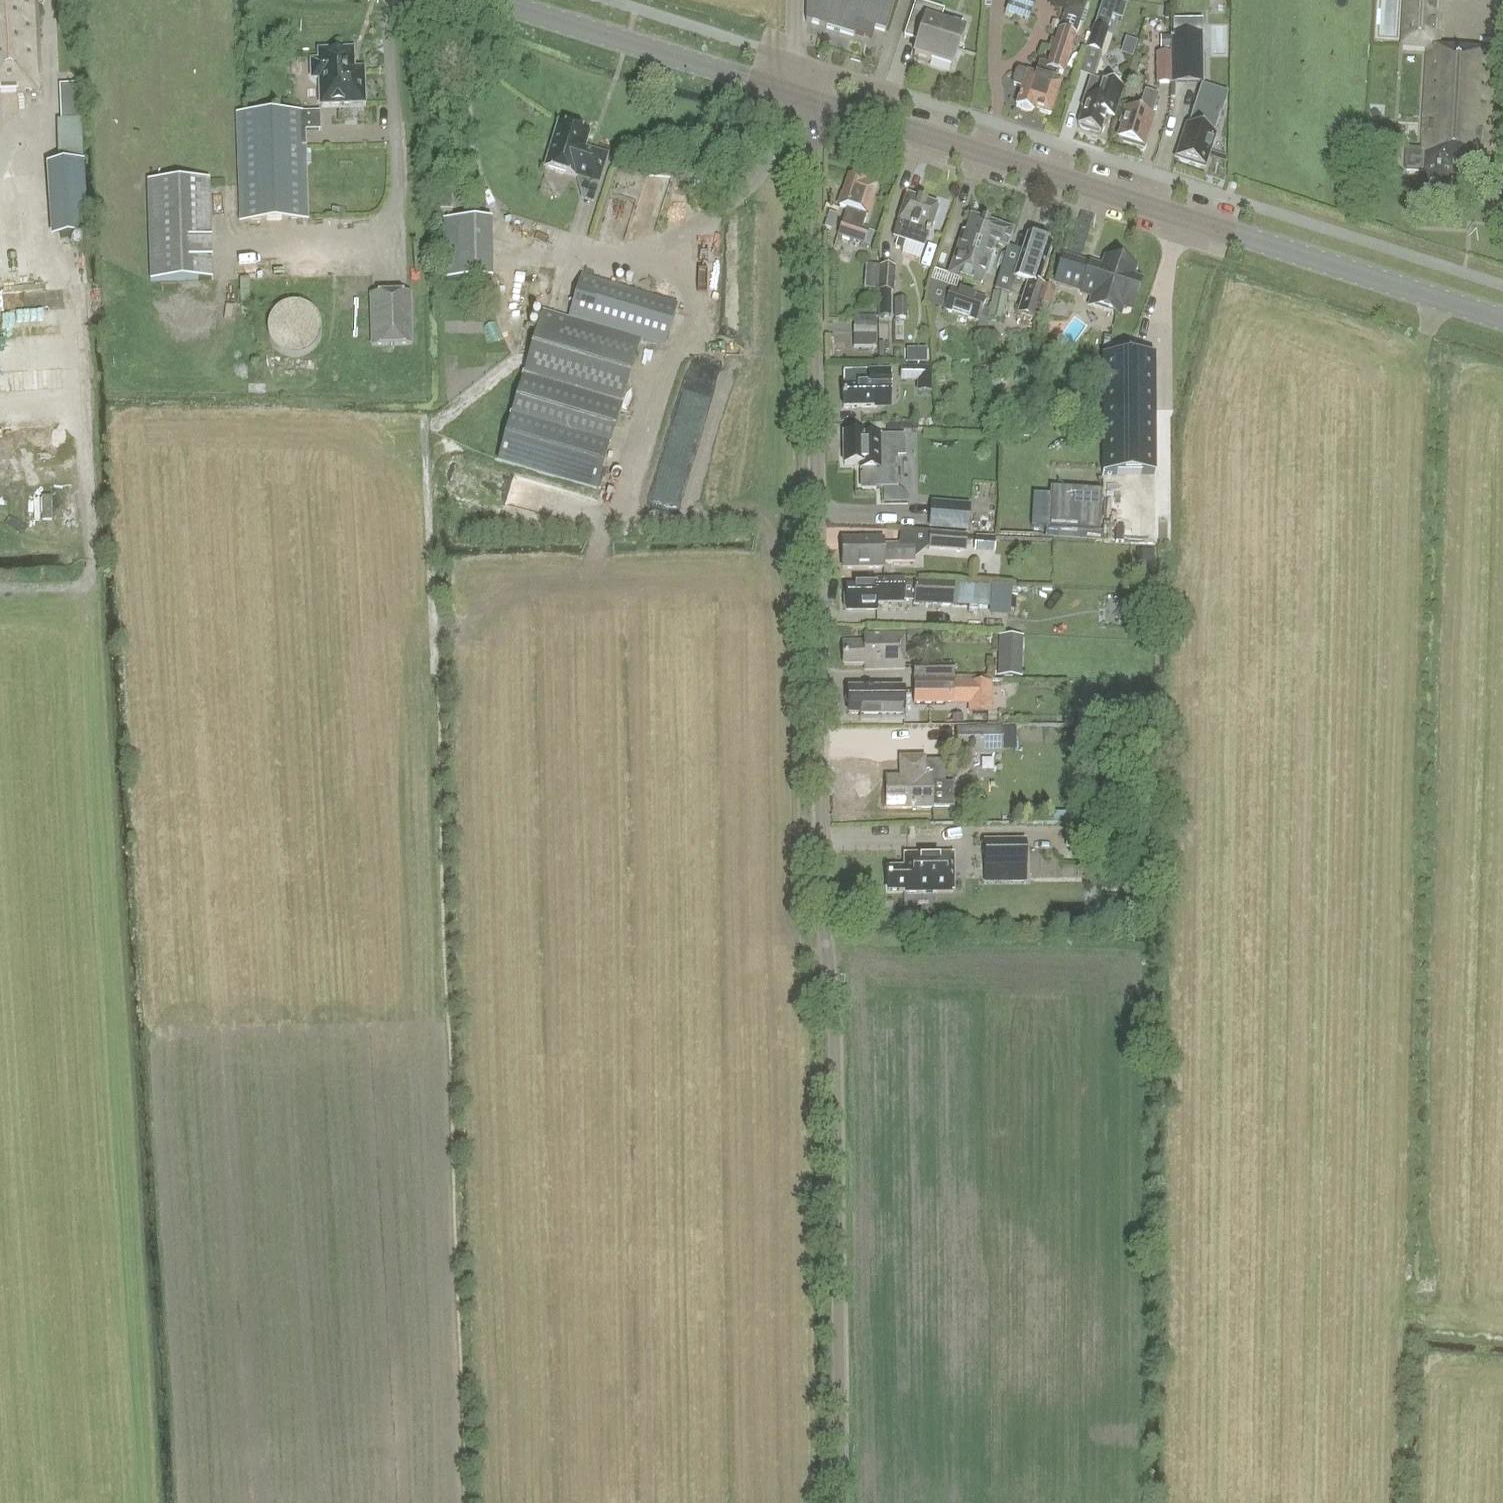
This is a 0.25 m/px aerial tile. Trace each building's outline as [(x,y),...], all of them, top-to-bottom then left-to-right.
[(40,46),(37,0),(0,0),(0,93),(42,91),(40,46)] [(806,21),(855,35),(855,33),(872,38),(875,28),(886,31),(895,0),(806,0),(806,21)] [(1036,0),(1005,0),(1004,1),(1009,2),(1006,13),(1029,21),(1036,0)] [(1087,0),(1069,0),(1064,15),(1081,20),(1087,0)] [(1094,25),(1108,30),(1117,0),(1102,0),(1094,25)] [(1423,171),(1422,194),(1428,195),(1428,205),(1451,206),(1452,173),(1488,175),(1495,51),(1441,48),(1443,0),(1407,0),(1404,47),(1429,49),(1423,153),(1405,152),(1404,170),(1423,171)] [(952,67),(964,31),(940,23),(943,12),(916,3),(905,37),(919,42),(914,55),(952,67)] [(1062,74),(1079,22),(1063,17),(1047,66),(1044,64),(1041,74),(1036,73),(1035,75),(1027,73),(1017,106),(1019,107),(1022,109),(1028,112),(1032,111),(1034,112),(1034,110),(1051,115),(1061,84),(1055,82),(1059,72),(1062,74)] [(1094,25),(1086,49),(1101,54),(1109,30),(1094,25)] [(1121,51),(1126,36),(1110,31),(1105,46),(1121,51)] [(1204,83),(1203,33),(1171,34),(1171,37),(1170,37),(1171,49),(1171,53),(1171,56),(1171,84),(1204,83)] [(1171,49),(1170,37),(1161,37),(1161,50),(1171,49)] [(58,118),(77,117),(75,72),(73,72),(72,48),(57,49),(58,72),(56,72),(58,118)] [(363,103),(362,70),(352,70),(351,51),(319,52),(320,62),(315,62),(312,65),(312,75),(315,78),(320,78),(321,104),(363,103)] [(1171,56),(1171,53),(1157,53),(1157,84),(1171,84),(1171,56)] [(1124,88),(1103,81),(1094,78),(1088,96),(1087,97),(1085,97),(1082,107),(1084,108),(1078,125),(1101,132),(1110,104),(1118,106),(1124,88)] [(1152,116),(1156,105),(1159,95),(1147,90),(1140,112),(1127,108),(1121,124),(1123,124),(1119,138),(1123,139),(1123,142),(1132,145),(1134,143),(1143,146),(1153,117),(1152,116)] [(1188,126),(1186,125),(1181,140),(1183,140),(1177,158),(1180,159),(1181,161),(1188,164),(1190,162),(1205,167),(1209,152),(1211,152),(1217,135),(1215,134),(1225,101),(1199,92),(1188,126)] [(319,112),(236,115),(239,222),(307,220),(305,140),(304,130),(320,129),(319,112)] [(57,165),(58,165),(83,164),(82,121),(57,121),(57,165)] [(585,148),(590,133),(558,123),(545,167),(576,177),(599,184),(608,155),(585,148)] [(848,208),(839,236),(864,244),(868,231),(863,229),(877,186),(849,176),(840,206),(848,208)] [(213,280),(210,179),(147,181),(150,282),(213,280)] [(452,214),(452,195),(439,195),(438,214),(452,214)] [(897,226),(893,238),(923,247),(924,248),(926,243),(928,236),(928,237),(939,206),(907,196),(897,226)] [(489,277),(488,217),(439,218),(441,279),(489,277)] [(981,286),(995,244),(1007,249),(1013,232),(1001,227),(971,217),(966,233),(963,232),(948,275),(954,277),(981,286)] [(1039,286),(1052,244),(1028,236),(1015,278),(1029,283),(1019,313),(1034,318),(1037,311),(1038,312),(1039,308),(1045,288),(1039,286)] [(1095,296),(1104,269),(1091,265),(1091,267),(1065,259),(1058,282),(1083,290),(1083,292),(1095,296)] [(1129,307),(1138,281),(1131,278),(1133,270),(1106,262),(1104,269),(1095,296),(1093,304),(1119,312),(1122,305),(1129,307)] [(878,268),(877,293),(894,294),(895,269),(878,268)] [(595,487),(641,339),(665,346),(678,304),(581,275),(568,317),(543,309),(497,457),(595,487)] [(931,281),(927,304),(945,310),(979,322),(984,307),(986,300),(950,288),(931,281)] [(1056,291),(1045,288),(1039,308),(1038,312),(1048,315),(1056,291)] [(1002,321),(1008,295),(995,292),(989,318),(1002,321)] [(413,346),(412,293),(370,294),(371,347),(413,346)] [(881,295),(881,319),(892,319),(892,295),(881,295)] [(896,299),(896,318),(906,318),(906,299),(896,299)] [(979,322),(975,332),(976,333),(988,337),(988,308),(984,307),(979,322)] [(854,347),(876,347),(877,317),(854,316),(854,347)] [(927,350),(907,350),(907,364),(927,364),(927,350)] [(1103,477),(1157,478),(1157,359),(1103,359),(1103,477)] [(932,367),(917,367),(918,392),(932,392),(932,367)] [(845,386),(843,386),(844,408),(875,407),(890,407),(890,398),(889,371),(886,371),(869,372),(845,372),(845,386)] [(865,435),(844,435),(845,465),(863,465),(863,468),(860,468),(860,469),(862,469),(862,488),(898,487),(897,435),(865,436),(865,435)] [(1051,487),(1049,527),(1098,529),(1100,490),(1051,487)] [(1105,541),(1140,541),(1140,492),(1105,492),(1105,541)] [(929,501),(927,528),(965,530),(967,504),(929,501)] [(922,529),(923,514),(899,514),(899,529),(922,529)] [(968,535),(930,532),(929,550),(966,552),(968,535)] [(915,561),(915,545),(883,545),(883,539),(843,540),(843,569),(884,568),(884,562),(915,561)] [(976,553),(993,553),(993,539),(977,539),(976,553)] [(1136,550),(1134,570),(1150,571),(1151,551),(1136,550)] [(875,579),(875,586),(846,586),(846,596),(844,596),(844,608),(846,608),(846,610),(877,610),(877,604),(904,604),(903,579),(875,579)] [(954,607),(955,583),(916,580),(914,605),(954,607)] [(955,583),(954,607),(988,609),(989,585),(955,583)] [(865,670),(904,670),(904,635),(865,635),(865,641),(844,641),(844,665),(865,665),(865,670)] [(1022,677),(1024,636),(1000,635),(998,676),(1022,677)] [(954,681),(954,664),(914,664),(914,681),(969,681),(954,681)] [(969,681),(914,681),(914,705),(968,705),(968,714),(992,714),(992,681),(969,681)] [(846,690),(846,718),(857,718),(857,724),(879,724),(879,721),(903,721),(903,691),(880,691),(880,690),(846,690)] [(1000,755),(999,727),(957,728),(958,756),(1000,755)] [(901,778),(887,778),(887,809),(954,808),(954,783),(945,783),(944,761),(925,762),(925,757),(900,758),(901,778)] [(1025,840),(985,840),(985,868),(1025,868),(1025,840)] [(904,854),(905,868),(892,868),(892,891),(909,890),(909,893),(954,892),(953,854),(904,854)]
